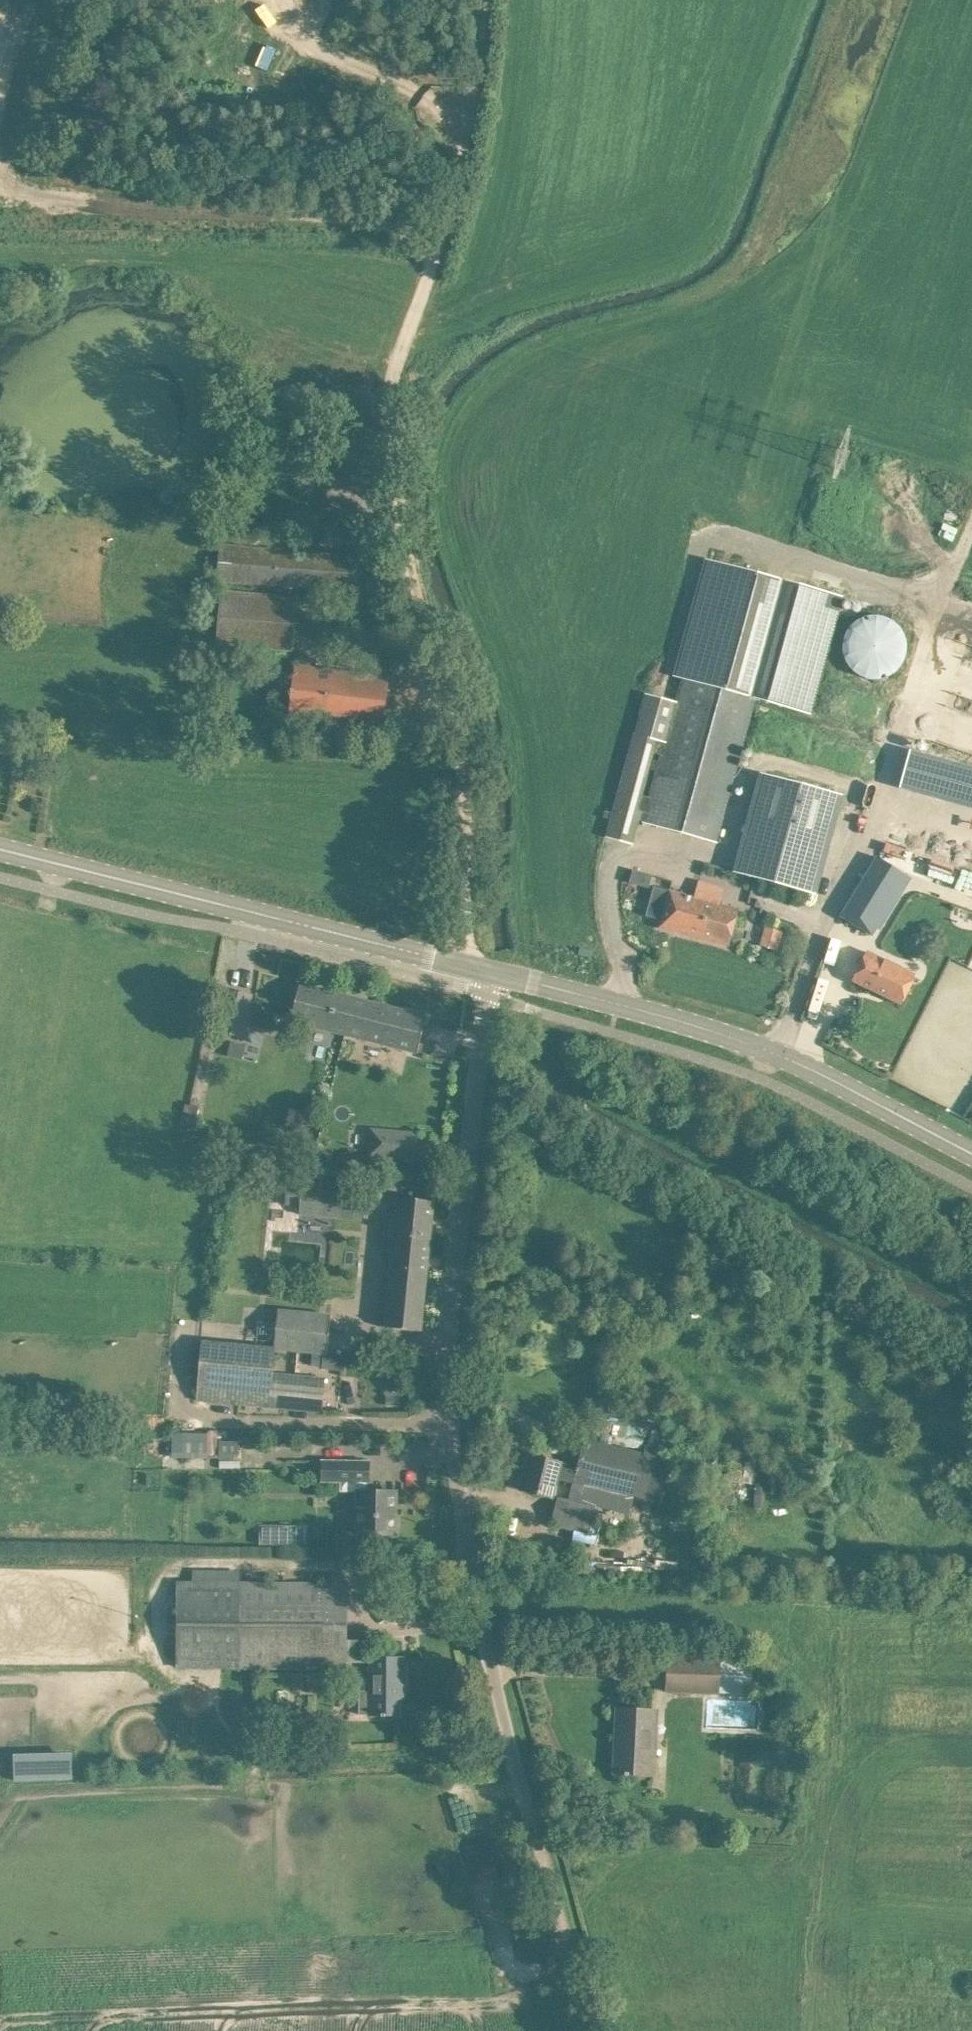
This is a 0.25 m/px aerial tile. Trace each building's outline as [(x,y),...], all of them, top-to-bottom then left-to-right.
[(843,596),(786,580),(710,560),(673,700),(645,693),(606,835),(632,842),(638,819),(715,840),(754,698),(811,713),(843,596)] [(221,588),(215,644),(291,651),(297,595),(221,588)] [(843,643),(843,646),(843,648),(843,650),(844,653),(844,655),(846,659),(847,661),(849,664),(850,666),(853,669),(856,671),(858,673),(862,675),(864,675),(866,676),(870,677),(875,677),(879,677),(882,677),(886,675),(887,675),(889,674),(892,672),(894,670),(897,668),(900,665),(902,662),(904,658),(905,655),(905,653),(906,651),(906,649),(906,646),(906,644),(906,641),(905,639),(905,637),(904,634),(903,632),(902,630),(901,628),(899,626),(898,624),(896,623),(893,620),(891,619),(887,617),(883,615),(881,615),(877,614),(874,614),(871,614),(867,615),(865,615),(862,617),(860,618),(856,620),(855,621),(852,624),(849,627),(847,629),(846,631),(845,635),(844,637),(844,639),(843,641),(843,643)] [(294,666),(290,698),(288,718),(383,729),(389,677),(294,666)] [(910,750),(900,788),(936,797),(946,760),(910,750)] [(53,769),(38,765),(35,777),(42,779),(50,781),(53,769)] [(840,794),(762,773),(736,871),(814,892),(840,794)] [(876,856),(839,916),(840,916),(872,936),(877,928),(880,930),(912,878),(876,856)] [(653,886),(646,916),(662,920),(660,927),(729,946),(739,909),(720,904),(717,904),(719,897),(722,886),(699,880),(694,897),(669,891),(653,886)] [(767,923),(760,943),(778,949),(785,929),(767,923)] [(867,951),(852,981),(901,1004),(916,975),(867,951)] [(291,1021),(345,1035),(350,1016),(365,1020),(370,1001),(300,984),(295,1003),(291,1021)] [(225,989),(217,1032),(244,1037),(252,994),(225,989)] [(427,1016),(370,1001),(365,1020),(350,1016),(345,1035),(417,1053),(427,1016)] [(234,1038),(230,1052),(245,1056),(249,1042),(234,1038)] [(193,1106),(189,1129),(198,1130),(202,1107),(193,1106)] [(413,1159),(416,1134),(370,1130),(367,1155),(413,1159)] [(286,1185),(284,1205),(300,1206),(300,1215),(340,1219),(342,1191),(286,1185)] [(383,1327),(421,1331),(435,1201),(397,1197),(395,1215),(388,1214),(385,1239),(392,1239),(383,1327)] [(310,1314),(279,1311),(275,1348),(307,1352),(327,1353),(330,1316),(310,1314)] [(202,1338),(200,1366),(196,1400),(321,1411),(324,1378),(272,1373),(274,1345),(202,1338)] [(524,1490),(543,1495),(552,1497),(557,1477),(572,1481),(569,1496),(604,1504),(629,1510),(643,1454),(585,1439),(578,1468),(561,1464),(561,1463),(532,1455),(524,1490)] [(239,1442),(219,1442),(219,1460),(239,1460),(239,1442)] [(355,1536),(398,1536),(398,1489),(367,1489),(367,1483),(371,1483),(371,1460),(322,1460),(321,1483),(340,1483),(340,1492),(355,1492),(355,1536)] [(555,1499),(548,1523),(588,1534),(594,1509),(555,1499)] [(260,1524),(260,1544),(277,1544),(278,1524),(260,1524)] [(347,1583),(327,1583),(178,1582),(177,1667),(346,1668),(346,1662),(364,1662),(364,1640),(346,1640),(347,1583)] [(667,1655),(665,1688),(717,1690),(719,1657),(667,1655)] [(359,1679),(359,1714),(370,1714),(382,1714),(382,1716),(386,1716),(386,1714),(399,1715),(399,1697),(397,1697),(397,1686),(403,1686),(403,1658),(370,1658),(370,1678),(359,1679)] [(615,1772),(635,1773),(652,1774),(654,1738),(647,1737),(648,1710),(638,1709),(618,1709),(615,1772)] [(17,1779),(76,1777),(75,1750),(16,1751),(17,1779)] [(714,1822),(713,1830),(725,1831),(726,1823),(714,1822)]
